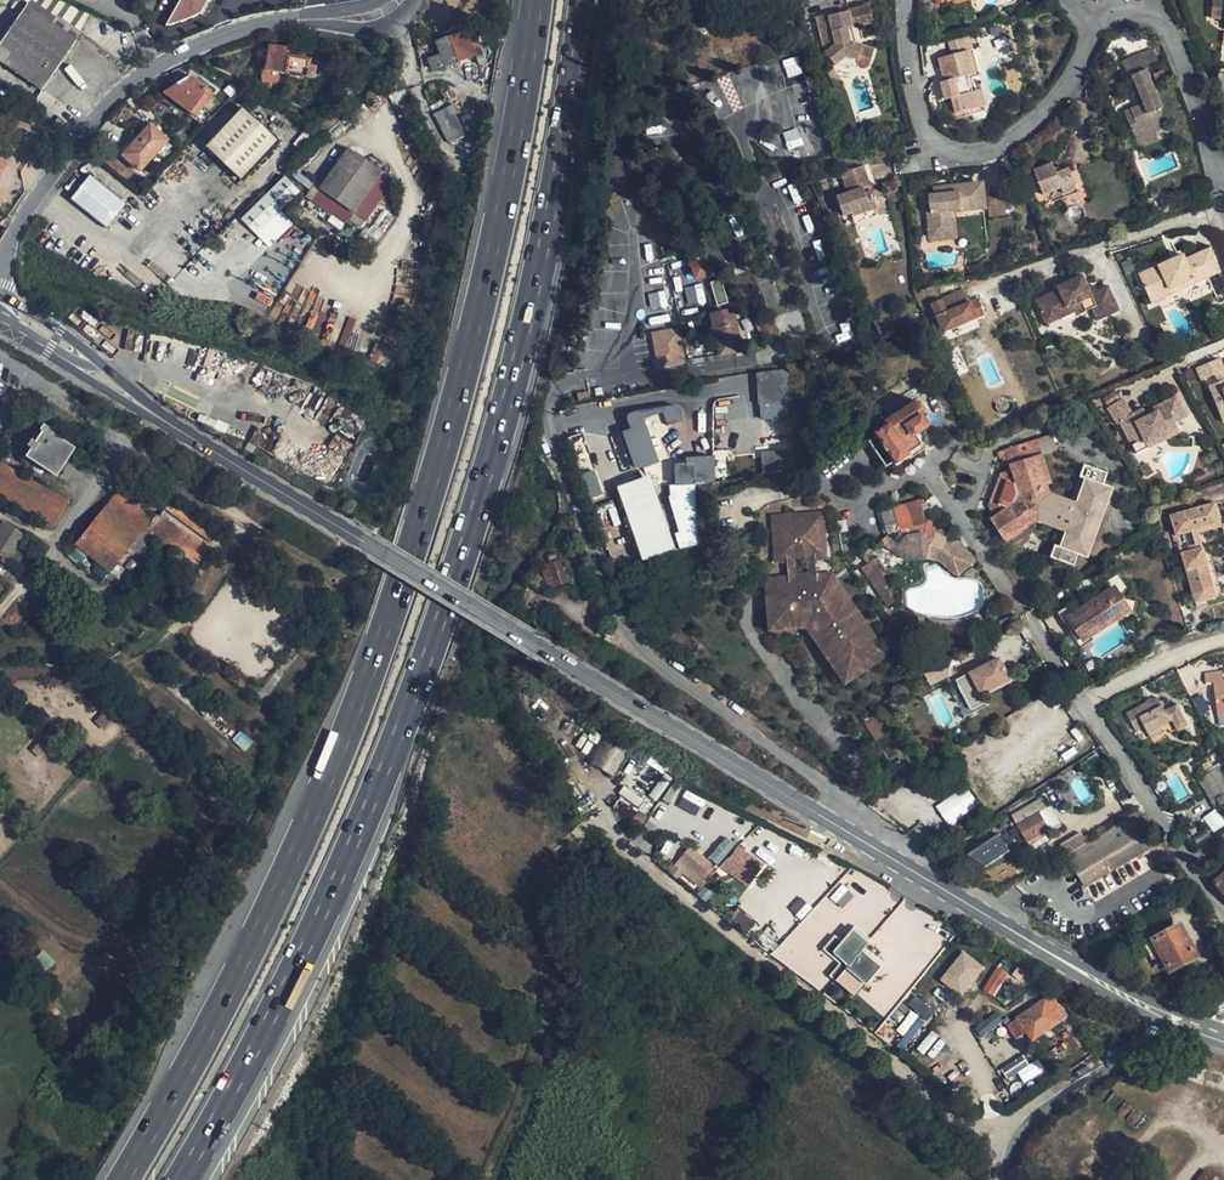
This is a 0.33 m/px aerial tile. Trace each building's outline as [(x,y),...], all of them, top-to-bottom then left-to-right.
[(156,1),(153,0),(136,0),(134,4),(151,12),(156,1)] [(167,23),(182,20),(191,16),(201,10),(207,0),(180,0),(167,23)] [(1212,12),(1223,14),(1223,0),(1214,0),(1212,12)] [(81,32),(56,16),(52,22),(27,5),(0,43),(0,60),(42,89),(81,32)] [(816,19),(824,55),(828,54),(835,62),(842,57),(855,60),(856,65),(860,68),(864,68),(868,65),(872,50),(855,45),(848,43),(845,30),(851,29),(871,24),(868,7),(816,19)] [(983,26),(975,28),(977,37),(985,35),(983,26)] [(855,45),(851,29),(845,30),(848,43),(855,45)] [(951,55),(973,49),(969,35),(947,40),(951,55)] [(459,62),(449,36),(434,39),(439,54),(443,67),(459,62)] [(293,49),(270,46),(265,70),(263,73),(262,78),(263,82),(265,85),(268,87),(271,88),(276,88),(280,86),(283,83),(284,78),(288,78),(289,74),(307,78),(311,59),(291,55),(293,49)] [(950,99),(954,115),(968,111),(966,105),(973,103),(970,88),(966,75),(970,74),(978,72),(973,49),(951,55),(937,57),(943,81),(946,80),(947,86),(940,88),(943,100),(950,99)] [(430,72),(443,67),(439,54),(425,59),(430,72)] [(828,54),(824,55),(834,66),(860,68),(856,65),(855,60),(842,57),(835,62),(828,54)] [(1149,71),(1143,55),(1127,61),(1133,76),(1145,72),(1149,71)] [(1122,113),(1133,141),(1153,134),(1165,129),(1158,111),(1160,111),(1145,72),(1133,76),(1127,61),(1121,63),(1127,79),(1132,77),(1142,106),(1122,113)] [(978,86),(973,87),(970,74),(966,75),(970,88),(973,103),(966,105),(968,111),(983,108),(978,86)] [(191,76),(164,93),(195,116),(213,94),(191,76)] [(457,138),(441,108),(432,112),(448,143),(457,138)] [(278,142),(243,110),(208,147),(243,178),(278,142)] [(141,170),(169,140),(151,124),(139,137),(136,134),(120,152),(141,170)] [(797,128),(782,133),(788,149),(803,143),(797,128)] [(1137,151),(1157,143),(1153,134),(1133,141),(1137,151)] [(349,149),(320,189),(353,211),(381,172),(349,149)] [(1032,173),(1045,207),(1064,199),(1062,195),(1075,190),(1067,171),(1055,176),(1051,166),(1032,173)] [(849,216),(850,220),(875,210),(873,206),(882,203),(877,190),(874,192),(868,194),(866,188),(859,169),(837,178),(845,198),(833,202),(840,220),(849,216)] [(381,172),(353,211),(365,219),(393,181),(381,172)] [(106,228),(126,204),(90,175),(71,199),(106,228)] [(269,247),(293,223),(281,210),(300,191),(284,175),(240,218),(269,247)] [(949,210),(980,206),(976,183),(936,189),(937,194),(923,196),(924,203),(920,203),(925,233),(944,230),(942,212),(949,210)] [(162,190),(157,184),(146,196),(152,201),(162,190)] [(1064,199),(1076,195),(1075,190),(1062,195),(1064,199)] [(986,197),(989,216),(1005,214),(1002,195),(986,197)] [(853,226),(886,214),(882,203),(873,206),(875,210),(850,220),(853,226)] [(926,241),(953,238),(949,210),(942,212),(944,230),(925,233),(926,241)] [(355,213),(350,219),(359,228),(364,222),(355,213)] [(709,273),(699,251),(687,256),(696,278),(709,273)] [(1183,258),(1139,275),(1150,300),(1192,283),(1194,288),(1220,278),(1210,255),(1185,264),(1183,258)] [(1057,291),(1035,300),(1043,318),(1071,306),(1075,314),(1076,317),(1091,311),(1096,323),(1119,313),(1107,287),(1096,292),(1094,287),(1087,289),(1081,276),(1055,287),(1057,291)] [(711,282),(717,305),(727,303),(721,280),(711,282)] [(1192,283),(1150,300),(1152,305),(1194,288),(1192,283)] [(969,302),(963,290),(942,299),(948,312),(969,302)] [(930,304),(936,317),(948,312),(942,299),(930,304)] [(983,315),(976,299),(969,302),(948,312),(936,317),(943,333),(983,315)] [(930,320),(936,317),(930,304),(924,307),(930,320)] [(1071,306),(1043,318),(1047,326),(1075,314),(1071,306)] [(720,354),(737,351),(736,346),(741,345),(734,315),(728,316),(727,310),(712,314),(720,354)] [(677,329),(651,334),(658,366),(684,362),(677,329)] [(375,343),(369,361),(388,367),(394,350),(375,343)] [(1198,370),(1203,384),(1217,378),(1223,375),(1223,364),(1222,360),(1198,370)] [(8,390),(0,383),(0,401),(8,390)] [(1210,390),(1221,417),(1223,416),(1223,384),(1221,385),(1210,390)] [(597,392),(585,394),(586,401),(598,399),(597,392)] [(1125,400),(1109,409),(1120,428),(1122,426),(1132,446),(1133,447),(1138,457),(1149,451),(1147,448),(1179,431),(1176,426),(1188,420),(1177,399),(1153,411),(1155,415),(1149,419),(1145,411),(1134,416),(1125,400)] [(914,400),(883,421),(884,423),(873,431),(875,434),(893,461),(895,464),(907,455),(910,459),(923,449),(913,433),(924,425),(920,419),(924,416),(923,414),(914,400)] [(624,428),(634,468),(657,462),(645,417),(663,412),(666,424),(683,420),(678,402),(626,415),(629,427),(624,428)] [(928,411),(923,414),(924,416),(920,419),(924,425),(933,419),(928,411)] [(759,416),(761,429),(788,425),(786,413),(759,416)] [(50,472),(66,446),(40,429),(24,456),(50,472)] [(1149,451),(1150,452),(1182,436),(1179,431),(1147,448),(1149,451)] [(887,465),(893,461),(875,434),(869,439),(887,465)] [(1097,483),(1101,472),(1078,463),(1073,476),(1078,477),(1070,501),(1043,490),(1042,488),(1048,486),(1038,457),(1056,451),(1051,436),(1004,451),(1004,452),(1006,458),(1001,459),(1004,467),(1009,466),(1010,471),(1013,479),(1007,482),(999,478),(991,503),(999,506),(1003,512),(996,517),(990,520),(1003,541),(1027,524),(1030,522),(1058,533),(1048,557),(1067,565),(1071,553),(1076,555),(1080,557),(1107,486),(1102,484),(1097,483)] [(793,448),(760,451),(762,474),(794,471),(793,448)] [(1001,459),(1006,458),(1004,452),(997,455),(999,460),(1001,459)] [(686,463),(674,464),(675,484),(671,484),(674,547),(697,546),(694,483),(715,482),(713,455),(685,457),(686,463)] [(0,464),(0,495),(51,523),(64,500),(0,464)] [(1150,465),(1142,470),(1148,481),(1157,476),(1150,465)] [(595,469),(581,473),(589,498),(603,494),(595,469)] [(1000,475),(999,478),(1007,482),(1013,479),(1010,471),(1000,475)] [(1106,473),(1101,472),(1097,483),(1102,484),(1106,473)] [(649,476),(616,488),(642,562),(675,551),(649,476)] [(1112,488),(1107,486),(1080,557),(1085,559),(1112,488)] [(88,558),(107,574),(129,550),(135,554),(152,536),(194,569),(210,548),(163,512),(160,517),(155,514),(151,519),(117,491),(74,545),(88,558)] [(934,522),(924,518),(919,498),(891,505),(897,527),(905,525),(906,525),(896,535),(897,543),(893,549),(903,557),(912,556),(933,557),(934,558),(935,558),(939,560),(943,564),(953,573),(957,567),(968,564),(961,554),(965,550),(956,537),(952,541),(946,534),(939,529),(933,524),(934,522)] [(989,507),(996,517),(1003,512),(999,506),(991,503),(989,507)] [(897,527),(891,505),(879,508),(885,530),(897,527)] [(1175,517),(1179,536),(1194,533),(1198,547),(1192,549),(1193,553),(1184,555),(1195,597),(1215,592),(1205,550),(1201,535),(1200,531),(1223,526),(1218,507),(1175,517)] [(776,566),(789,565),(789,579),(765,580),(768,634),(806,632),(820,653),(844,687),(888,658),(834,576),(818,577),(817,562),(829,563),(827,515),(774,518),(776,566)] [(5,519),(0,525),(0,555),(9,561),(27,534),(5,519)] [(1027,524),(1003,541),(1005,545),(1030,528),(1027,524)] [(1223,530),(1223,526),(1200,531),(1201,535),(1223,530)] [(879,542),(893,549),(897,543),(888,534),(879,542)] [(874,545),(870,544),(863,554),(862,558),(864,561),(865,562),(869,564),(860,570),(885,608),(895,602),(894,600),(894,599),(894,597),(895,596),(896,596),(898,596),(898,591),(897,583),(894,575),(890,567),(887,562),(873,554),(880,547),(878,544),(877,544),(874,545)] [(79,569),(88,558),(74,545),(65,556),(79,569)] [(1072,566),(1076,555),(1071,553),(1067,565),(1072,566)] [(540,566),(547,590),(568,583),(560,559),(540,566)] [(1108,591),(1076,612),(1072,606),(1056,616),(1067,633),(1073,629),(1077,636),(1082,644),(1125,616),(1128,614),(1120,601),(1119,600),(1130,594),(1119,576),(1104,585),(1108,591)] [(134,597),(143,588),(132,578),(124,588),(134,597)] [(1217,600),(1215,592),(1195,597),(1197,606),(1217,600)] [(1137,604),(1120,601),(1128,614),(1125,616),(1135,618),(1137,604)] [(533,615),(541,620),(549,611),(541,605),(533,615)] [(1073,629),(1067,633),(1072,640),(1077,636),(1073,629)] [(960,669),(971,691),(990,683),(987,679),(999,674),(1001,678),(1010,673),(1000,651),(960,669)] [(1214,711),(1223,710),(1223,682),(1222,673),(1203,675),(1205,686),(1211,685),(1214,711)] [(987,679),(990,683),(1001,678),(999,674),(987,679)] [(1128,712),(1138,730),(1146,725),(1150,731),(1162,725),(1173,719),(1179,730),(1190,724),(1179,703),(1166,710),(1159,696),(1128,712)] [(1162,725),(1150,731),(1153,737),(1165,731),(1162,725)] [(238,731),(232,741),(247,751),(253,741),(238,731)] [(628,754),(631,748),(628,746),(605,732),(590,759),(615,775),(628,754)] [(631,748),(628,754),(648,765),(652,759),(656,753),(633,738),(628,746),(631,748)] [(948,765),(958,758),(953,751),(943,757),(948,765)] [(1101,761),(1087,771),(1093,780),(1108,771),(1101,761)] [(1223,767),(1200,780),(1216,808),(1223,803),(1223,769),(1223,767)] [(940,786),(934,779),(925,786),(931,793),(940,786)] [(949,826),(979,806),(965,786),(935,806),(949,826)] [(620,795),(639,805),(642,798),(623,789),(620,795)] [(684,790),(677,807),(697,815),(704,798),(684,790)] [(1029,805),(1012,815),(1016,822),(1034,812),(1029,805)] [(1039,812),(1050,829),(1057,825),(1046,807),(1039,812)] [(1213,832),(1223,824),(1223,821),(1216,809),(1203,817),(1213,832)] [(1026,842),(1050,829),(1039,812),(1016,825),(1026,842)] [(1145,815),(1137,820),(1138,823),(1145,834),(1153,829),(1145,815)] [(1117,836),(1138,823),(1137,820),(1134,816),(1109,831),(1113,838),(1117,836)] [(1145,834),(1138,823),(1117,836),(1124,847),(1094,866),(1087,855),(1082,859),(1077,850),(1067,857),(1086,888),(1152,846),(1145,834)] [(1145,834),(1152,846),(1161,841),(1153,829),(1145,834)] [(1124,847),(1117,836),(1113,838),(1109,831),(1077,850),(1082,859),(1087,855),(1094,866),(1124,847)] [(999,833),(971,850),(981,868),(1010,851),(999,833)] [(717,864),(734,845),(726,837),(708,857),(717,864)] [(769,867),(742,848),(731,864),(758,883),(769,867)] [(711,882),(720,873),(694,851),(686,861),(709,880),(711,882)] [(702,889),(709,880),(686,861),(674,875),(683,883),(687,877),(702,889)] [(731,864),(729,863),(723,869),(753,890),(758,883),(731,864)] [(1214,885),(1223,896),(1223,875),(1214,885)] [(747,932),(756,922),(740,909),(731,919),(747,932)] [(853,997),(880,968),(860,951),(869,941),(854,926),(840,941),(834,936),(824,948),(846,968),(835,980),(853,997)] [(1195,956),(1180,927),(1155,940),(1163,954),(1171,969),(1195,956)] [(1152,960),(1163,954),(1155,940),(1145,946),(1152,960)] [(44,949),(36,957),(47,969),(55,962),(44,949)] [(960,950),(940,981),(964,997),(984,966),(960,950)] [(996,966),(983,990),(995,997),(1008,972),(996,966)] [(1069,1018),(1054,995),(1022,1018),(1030,1033),(1035,1041),(1069,1018)] [(914,1010),(895,1031),(908,1042),(934,1012),(915,996),(907,1004),(914,1010)] [(973,1026),(979,1037),(1003,1023),(997,1013),(973,1026)] [(1020,1040),(1030,1033),(1022,1018),(1009,1026),(1020,1040)] [(1000,1032),(1010,1047),(1020,1040),(1009,1026),(1000,1032)] [(1043,1072),(1037,1060),(1028,1065),(1023,1055),(1000,1068),(1007,1081),(1018,1075),(1023,1083),(1043,1072)] [(1193,1179),(1223,1179),(1203,1165),(1193,1179)]
